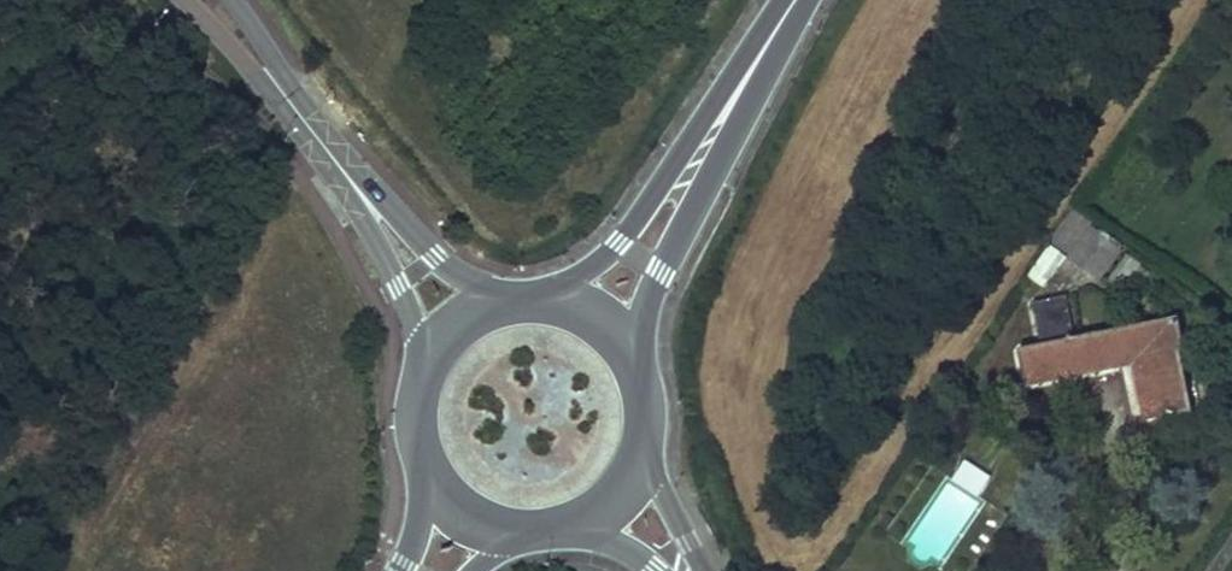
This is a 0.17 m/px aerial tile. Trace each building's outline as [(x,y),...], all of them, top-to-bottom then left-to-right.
[(1071,208),(1050,244),(1105,277),(1127,241),(1071,208)] [(1047,286),(1068,252),(1051,242),(1030,276),(1047,286)] [(1137,363),(1148,424),(1194,414),(1182,355),(1187,354),(1181,320),(1074,341),(1067,298),(1033,304),(1041,348),(1020,352),(1026,386),(1137,363)] [(955,487),(968,487),(968,497),(988,496),(987,465),(955,466),(955,487)]
